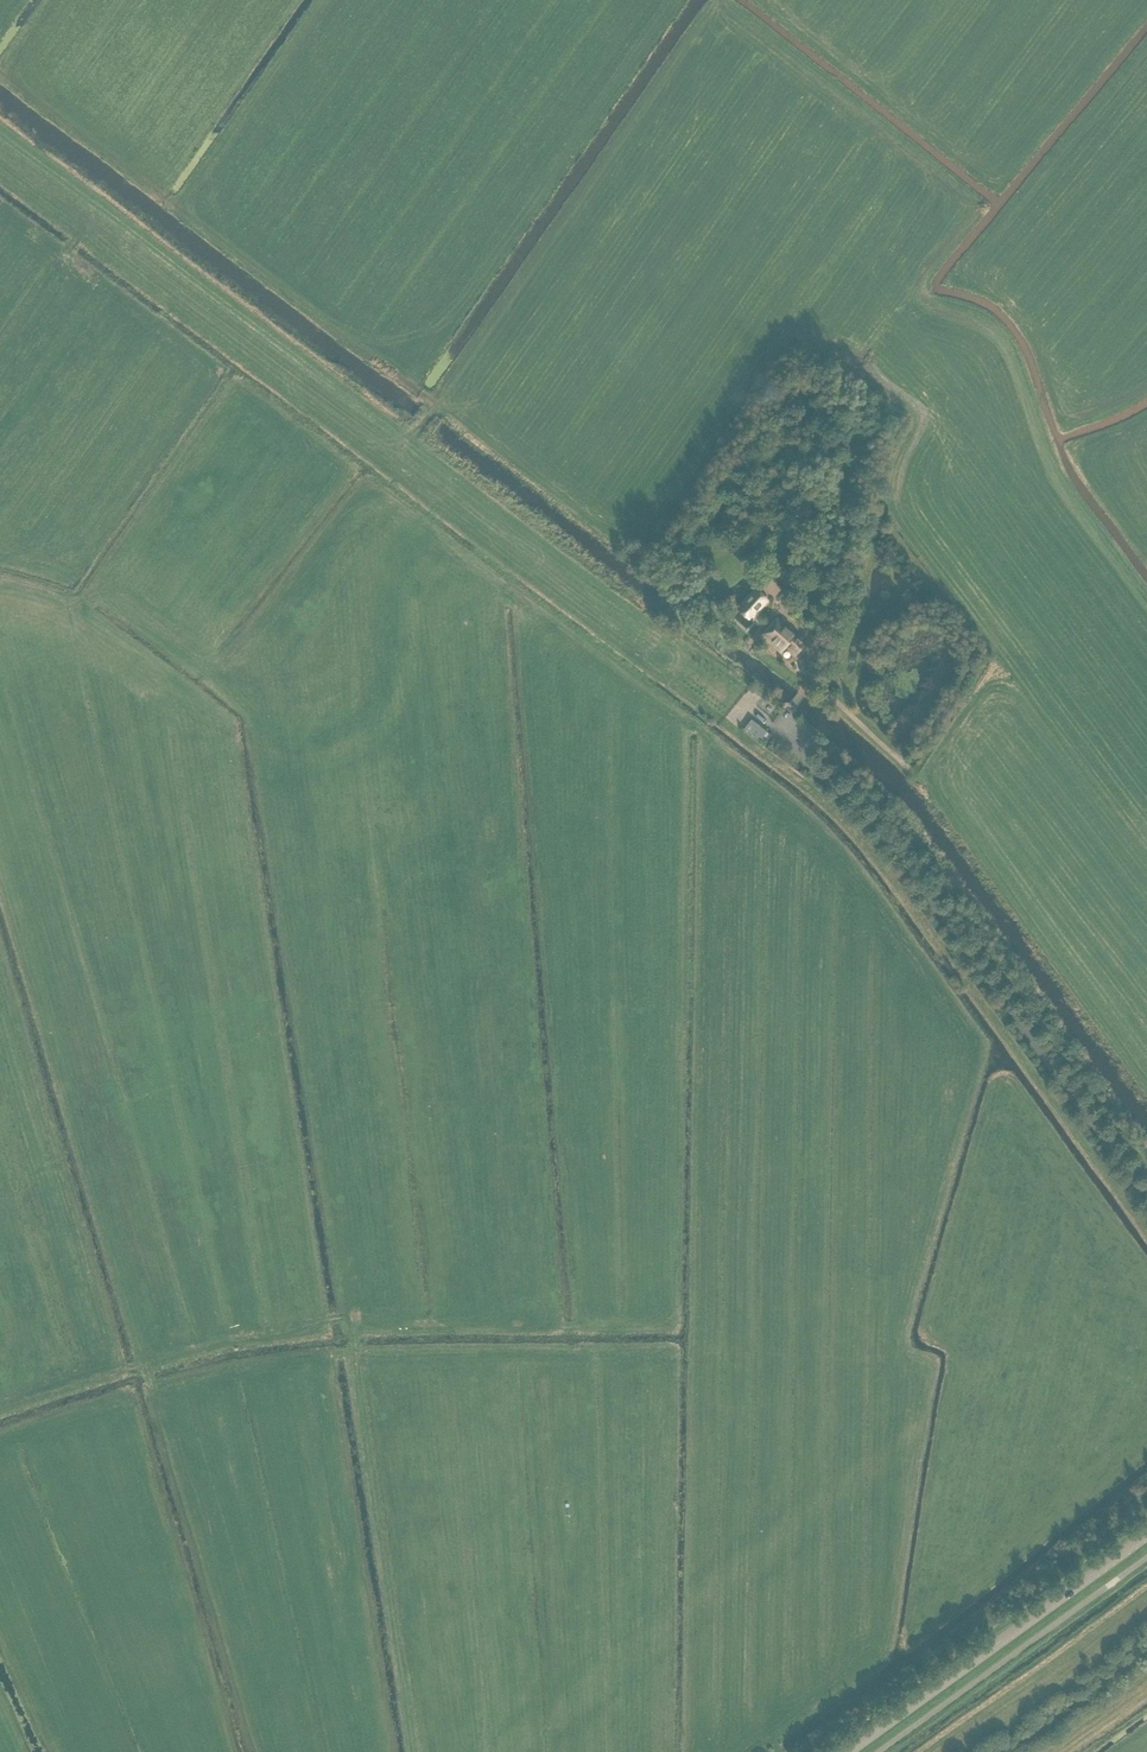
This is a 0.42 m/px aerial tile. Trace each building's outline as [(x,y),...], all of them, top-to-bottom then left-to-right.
[(844,499),(834,494),(831,499),(842,504),(844,499)] [(808,528),(816,514),(807,509),(801,518),(797,515),(794,519),(808,528)] [(751,621),(770,601),(756,588),(737,608),(751,621)] [(737,608),(732,603),(725,611),(730,616),(737,608)] [(795,657),(807,643),(797,634),(798,633),(777,616),(760,636),(781,654),(785,649),(795,657)] [(771,735),(751,719),(743,729),(757,740),(759,737),(765,742),(771,735)]
